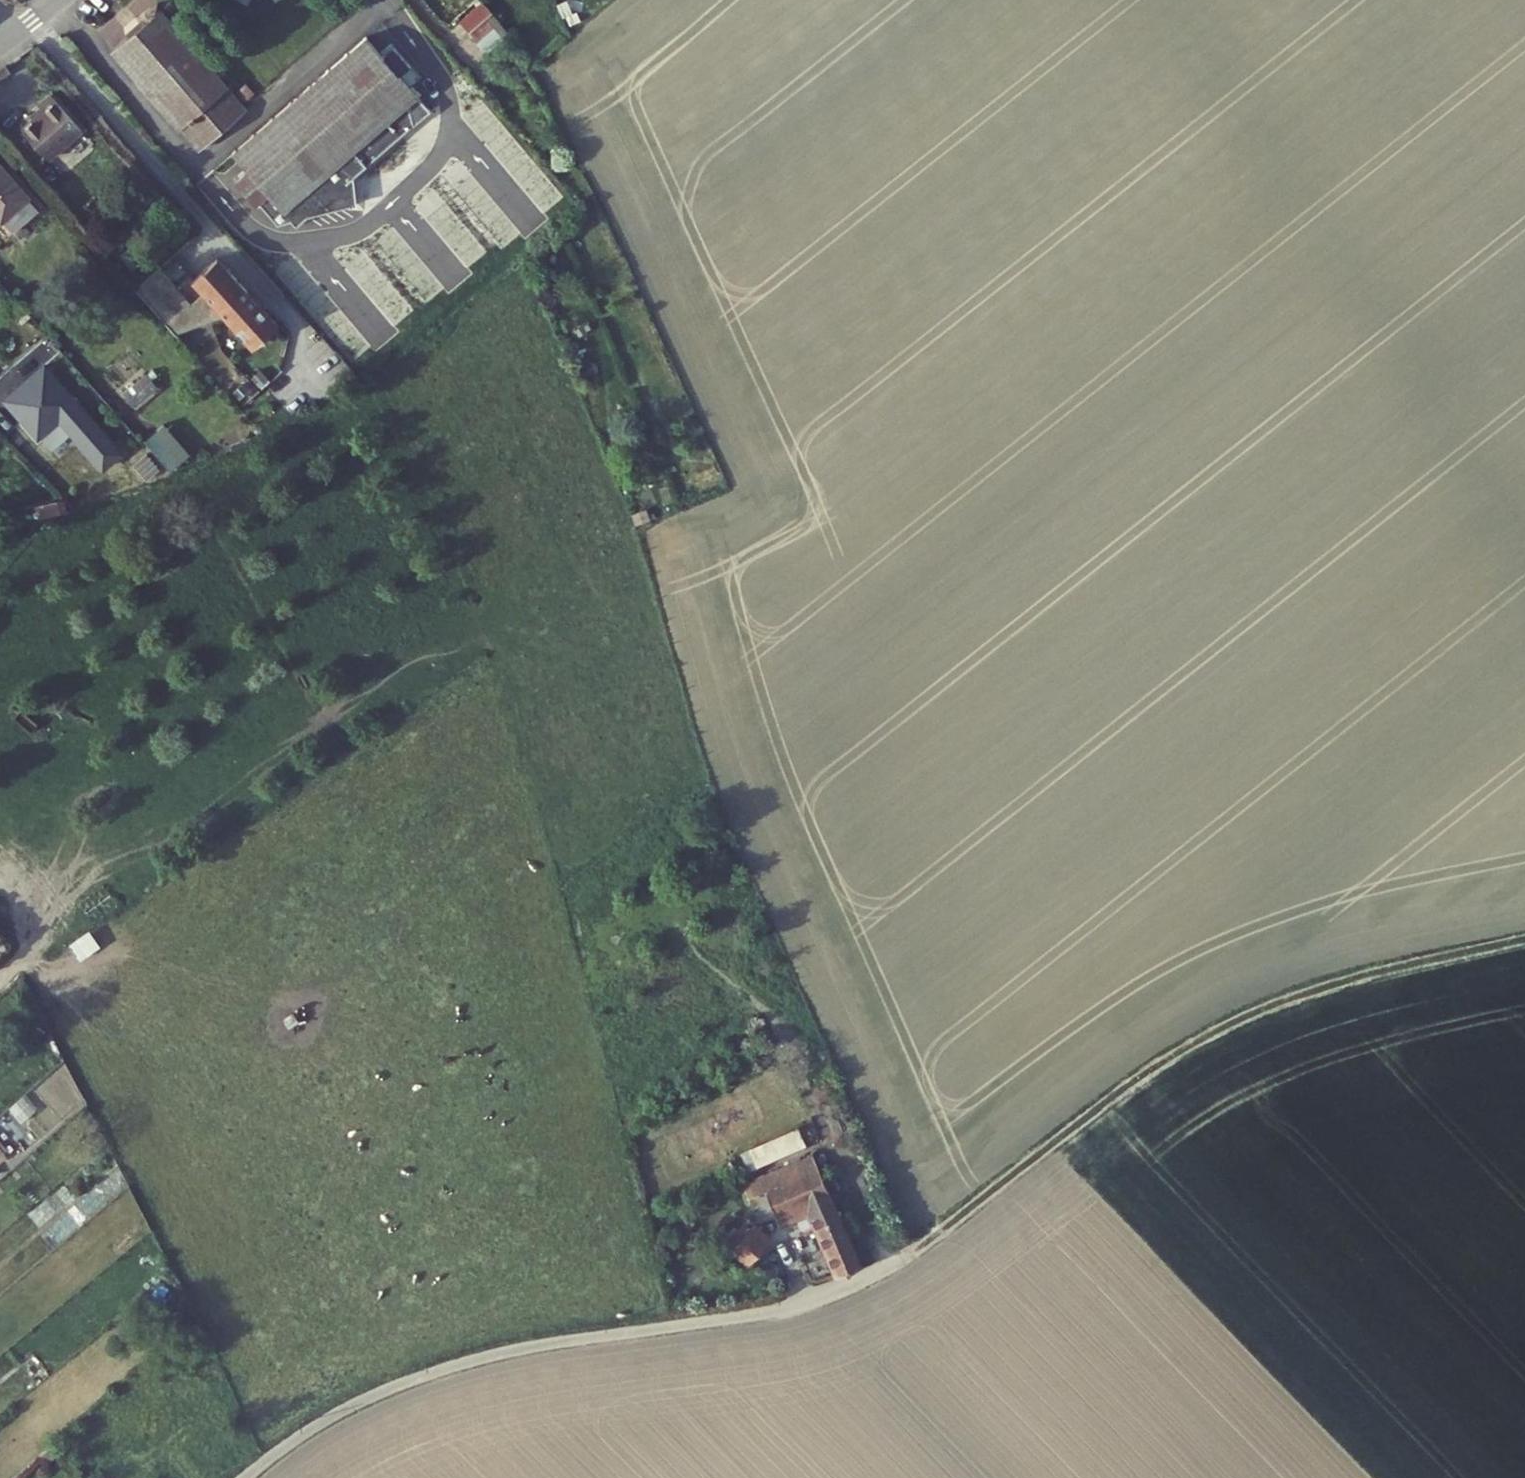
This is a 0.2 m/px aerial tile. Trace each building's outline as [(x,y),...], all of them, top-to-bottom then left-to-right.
[(101,49),(170,126),(174,124),(194,147),(240,105),(149,0),(143,0),(135,8),(142,15),(101,49)] [(572,19),(574,9),(558,6),(557,17),(572,19)] [(473,8),(450,29),(465,48),(489,28),(473,8)] [(465,48),(474,60),(497,40),(489,28),(465,48)] [(358,31),(222,151),(237,169),(227,178),(247,201),(248,200),(268,222),(282,218),(287,224),(299,214),(346,201),(340,178),(406,121),(423,106),(392,70),(403,61),(385,42),(375,51),(358,31)] [(72,137),(41,101),(28,111),(33,117),(12,135),(39,166),(72,137)] [(28,216),(0,183),(0,237),(2,239),(28,216)] [(123,251),(106,258),(111,269),(128,262),(123,251)] [(231,254),(213,270),(219,277),(237,260),(231,254)] [(217,322),(244,353),(268,331),(236,297),(254,280),(237,260),(219,277),(213,270),(207,265),(184,286),(195,298),(181,310),(150,275),(127,296),(166,340),(217,322)] [(3,321),(12,331),(20,323),(12,313),(3,321)] [(135,380),(112,400),(122,413),(146,394),(135,380)] [(135,447),(161,478),(180,461),(153,431),(135,447)] [(747,1173),(796,1152),(788,1133),(739,1155),(747,1173)] [(799,1219),(827,1283),(851,1273),(803,1162),(734,1191),(749,1228),(765,1221),(769,1232),(799,1219)] [(715,1249),(721,1254),(740,1234),(734,1229),(715,1249)] [(739,1271),(757,1251),(740,1234),(721,1254),(739,1271)]
